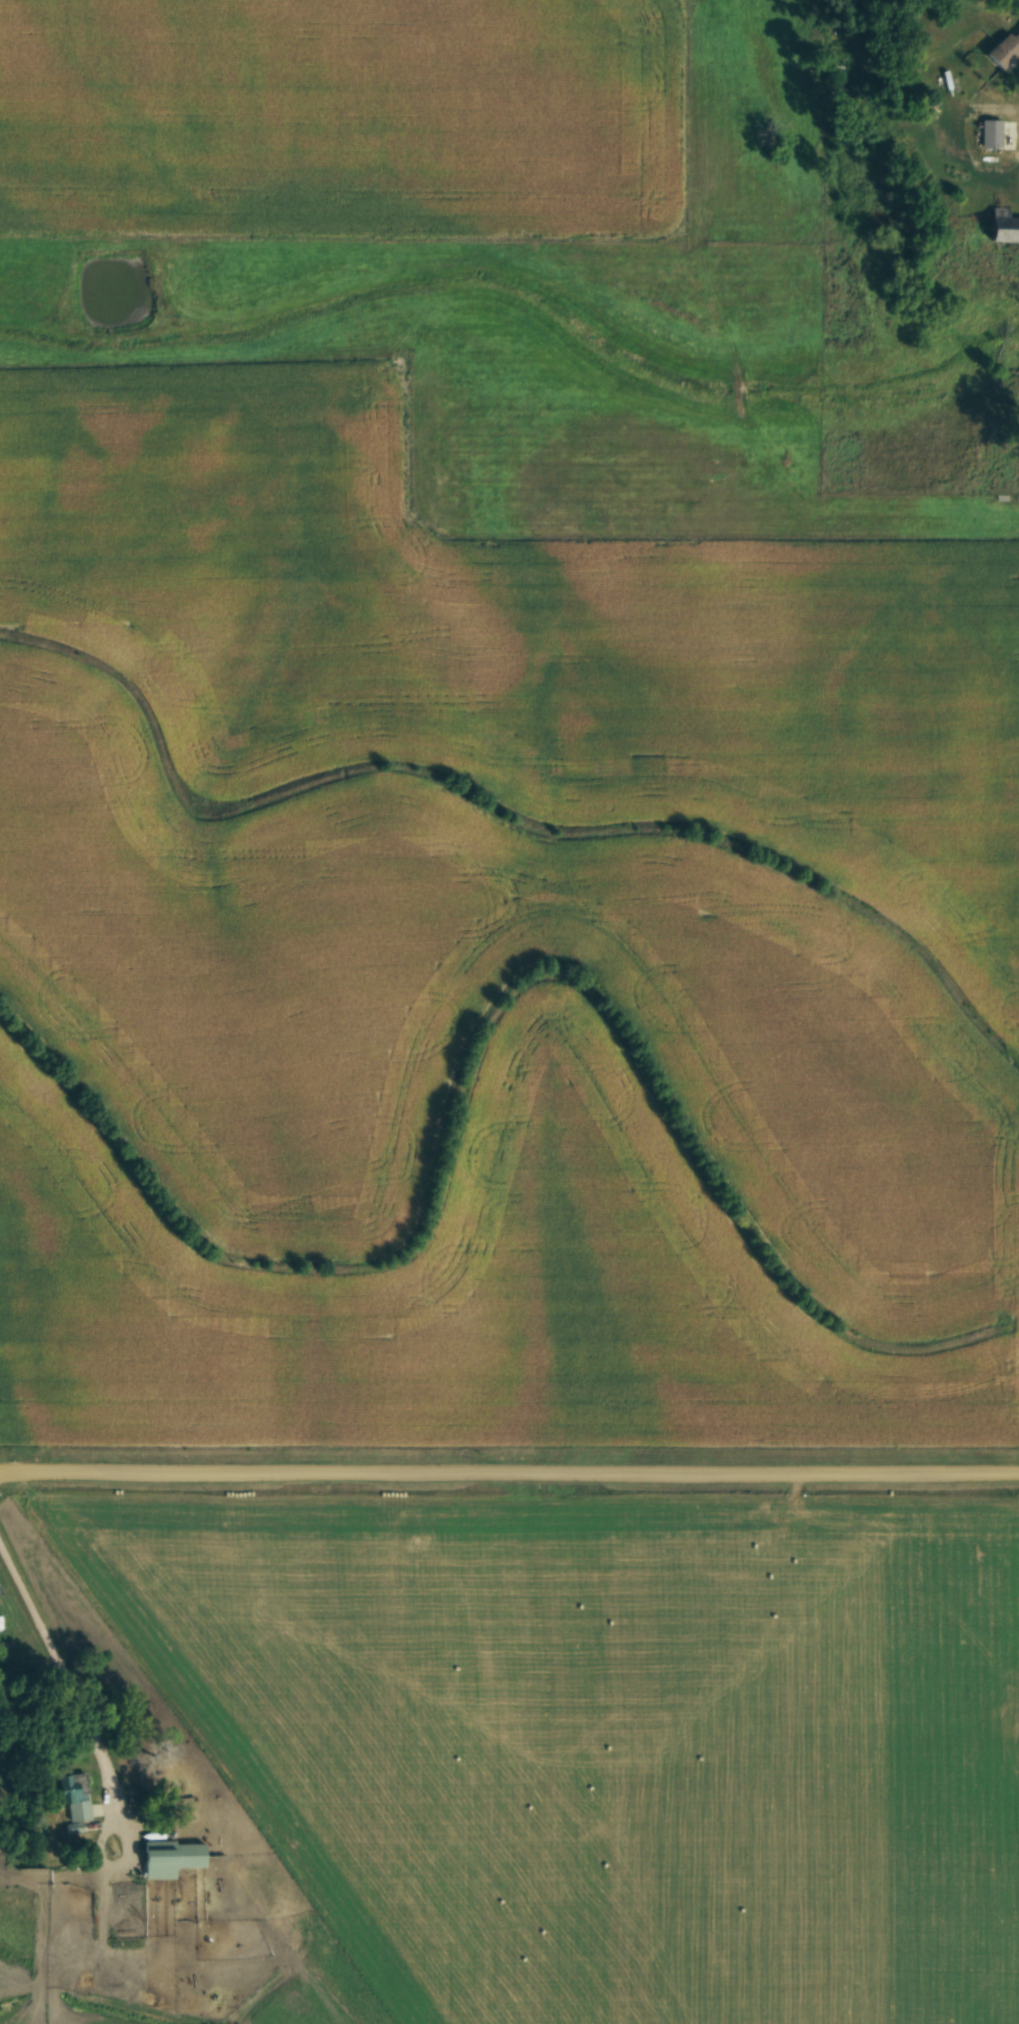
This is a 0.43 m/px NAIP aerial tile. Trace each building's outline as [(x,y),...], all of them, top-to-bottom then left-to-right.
[(1018,49),(1018,30),(998,31),(999,47),(991,47),(991,60),(1018,60),(1018,49)] [(980,146),(1000,146),(1000,120),(980,120),(980,146)] [(985,215),(984,242),(1018,243),(1018,216),(985,215)] [(64,1804),(66,1822),(88,1820),(85,1773),(55,1775),(57,1804),(64,1804)] [(172,1867),(203,1867),(202,1842),(139,1842),(139,1879),(172,1878),(172,1867)]
